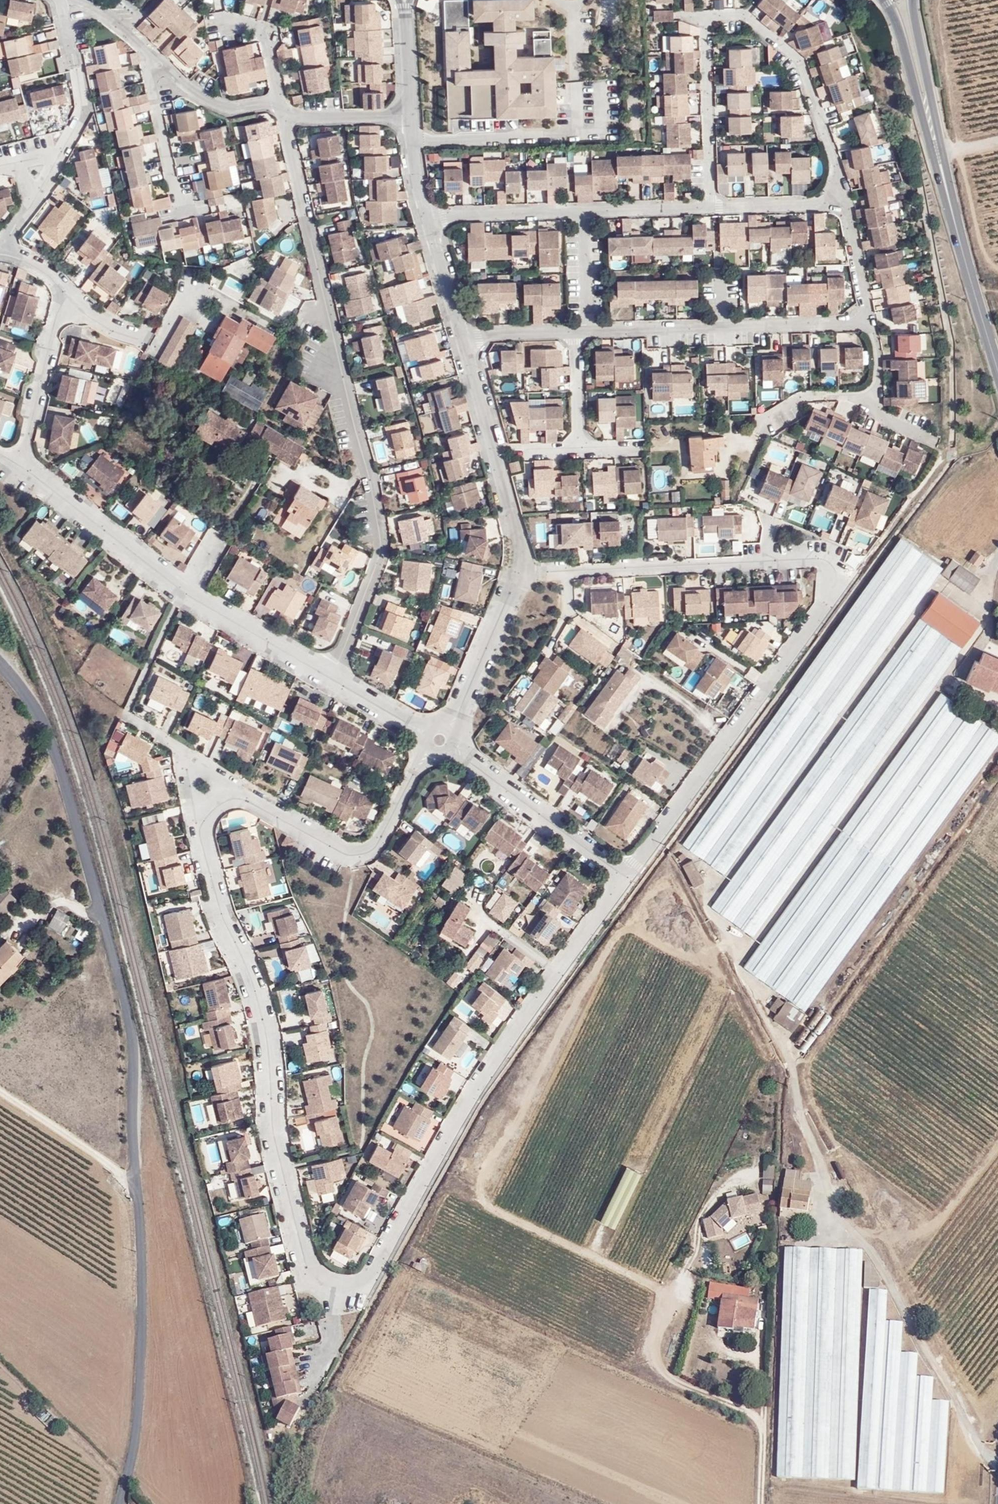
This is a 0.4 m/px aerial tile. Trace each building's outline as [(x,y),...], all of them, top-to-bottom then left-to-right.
[(21,0),(11,0),(10,7),(8,15),(34,20),(38,3),(21,0)] [(176,14),(180,11),(169,0),(163,0),(162,1),(176,14)] [(304,10),(305,8),(281,0),(279,5),(295,10),(296,8),(304,10)] [(539,5),(474,6),(474,15),(495,16),(494,26),(486,27),(485,41),(494,41),(495,66),(471,66),(469,23),(469,0),(444,0),(445,23),(446,67),(452,67),(452,82),(470,81),(494,81),(561,79),(560,54),(554,54),(553,28),(537,28),(538,55),(518,56),(517,40),(526,40),(526,27),(518,27),(518,15),(540,15),(539,5)] [(757,4),(764,10),(760,15),(767,20),(768,21),(776,11),(784,0),(760,0),(757,4)] [(790,25),(795,18),(797,15),(801,10),(788,0),(784,0),(776,11),(768,21),(775,27),(781,18),(790,25)] [(159,32),(167,25),(176,14),(162,1),(149,15),(158,23),(155,26),(154,27),(159,32)] [(343,20),(353,20),(352,8),(351,1),(343,1),(343,20)] [(600,20),(621,19),(621,9),(615,9),(615,2),(606,2),(606,14),(600,14),(600,20)] [(5,32),(8,15),(10,7),(3,6),(3,8),(2,11),(0,10),(0,31),(5,32)] [(672,16),(672,6),(655,6),(655,17),(672,16)] [(379,20),(373,21),(373,7),(352,8),(353,20),(353,30),(379,28),(379,20)] [(177,34),(179,36),(195,19),(183,8),(180,11),(176,14),(167,25),(177,34)] [(821,25),(801,10),(797,15),(816,31),(821,25)] [(325,37),(320,12),(293,18),(294,25),(299,24),(303,41),(325,37)] [(158,23),(149,15),(146,17),(155,26),(158,23)] [(796,34),(786,37),(798,46),(806,43),(823,37),(816,31),(797,15),(795,18),(798,20),(800,25),(794,28),(796,34)] [(700,24),(681,16),(678,16),(678,33),(668,33),(668,47),(672,47),(690,47),(689,33),(700,33),(700,24)] [(185,36),(198,22),(195,19),(179,36),(182,39),(185,36)] [(294,25),(298,42),(302,41),(303,41),(299,24),(294,25)] [(355,49),(355,56),(364,56),(380,55),(379,28),(353,30),(354,37),(355,49)] [(31,44),(29,34),(24,35),(28,51),(10,55),(10,57),(33,52),(31,44)] [(179,42),(182,39),(179,36),(177,34),(173,38),(179,42)] [(10,55),(28,51),(24,35),(6,39),(10,55)] [(193,64),(203,53),(185,36),(182,39),(179,42),(171,50),(177,55),(180,52),(193,64)] [(330,59),(326,37),(325,37),(303,41),(302,41),(306,64),(326,60),(330,59)] [(838,40),(826,44),(824,37),(823,37),(806,43),(798,46),(806,52),(809,50),(814,48),(819,60),(842,52),(838,40)] [(173,38),(161,50),(167,55),(171,50),(179,42),(173,38)] [(57,46),(56,39),(42,41),(44,50),(57,46)] [(253,53),(250,39),(244,40),(247,54),(253,53)] [(121,65),(115,40),(95,45),(100,70),(113,67),(119,65),(121,65)] [(247,54),(244,40),(222,45),(227,71),(264,62),(262,51),(253,53),(247,54)] [(44,50),(42,41),(31,44),(33,52),(44,50)] [(293,43),(278,46),(280,54),(294,51),(293,43)] [(724,64),(748,63),(749,63),(748,44),(728,45),(728,55),(724,54),(724,64)] [(227,71),(222,45),(218,46),(223,72),(225,72),(227,71)] [(701,55),(701,46),(690,47),(672,47),(673,69),(685,69),(692,68),(692,55),(701,55)] [(45,57),(44,50),(33,52),(10,57),(14,74),(41,68),(40,64),(39,59),(42,58),(45,57)] [(139,61),(137,50),(130,52),(132,63),(139,61)] [(177,55),(189,67),(193,64),(180,52),(177,55)] [(820,70),(823,81),(826,80),(842,75),(836,62),(846,58),(844,52),(842,52),(819,60),(810,63),(813,72),(820,70)] [(56,57),(60,73),(66,71),(62,55),(56,57)] [(365,63),(359,64),(360,82),(378,81),(378,65),(381,65),(380,55),(364,56),(365,63)] [(306,64),(301,65),(303,76),(308,75),(310,88),(331,84),(330,84),(326,60),(306,64)] [(227,71),(225,72),(229,89),(230,90),(249,85),(247,77),(266,72),(264,62),(227,71)] [(744,81),(748,72),(748,63),(724,64),(724,81),(730,81),(731,89),(746,88),(744,81)] [(753,81),(753,63),(749,63),(748,63),(748,72),(744,81),(753,81)] [(124,85),(121,70),(119,65),(113,67),(118,86),(120,85),(124,85)] [(101,90),(118,86),(113,67),(100,70),(97,70),(101,90)] [(673,69),(662,70),(663,91),(686,90),(685,69),(673,69)] [(832,86),(836,100),(837,100),(846,97),(855,94),(848,73),(842,75),(826,80),(829,86),(832,86)] [(495,118),(561,117),(561,79),(494,81),(495,118)] [(361,89),(354,90),(355,109),(376,107),(375,96),(379,95),(378,81),(360,82),(361,89)] [(471,119),(495,118),(494,81),(470,81),(471,119)] [(63,102),(58,84),(25,92),(29,109),(52,103),(52,105),(63,102)] [(124,105),(120,85),(118,86),(101,90),(106,109),(124,105)] [(129,104),(125,85),(124,85),(120,85),(124,105),(129,104)] [(618,97),(617,85),(608,85),(609,98),(618,97)] [(799,95),(797,95),(796,87),(771,88),(769,88),(770,97),(772,97),(772,105),(800,105),(799,95)] [(753,113),(752,88),(746,88),(731,89),(729,89),(730,113),(751,113),(753,113)] [(291,100),(300,98),(298,90),(293,91),(289,92),(291,100)] [(686,107),(686,90),(663,91),(657,92),(657,105),(663,105),(663,113),(683,112),(688,112),(688,107),(687,107),(686,107)] [(133,103),(148,100),(146,93),(130,97),(131,103),(133,103)] [(849,106),(846,97),(837,100),(840,109),(849,106)] [(10,98),(0,101),(0,123),(16,119),(16,121),(24,119),(20,104),(13,106),(10,98)] [(135,110),(150,107),(148,100),(133,103),(135,108),(135,110)] [(132,123),(130,109),(129,104),(124,105),(106,109),(110,128),(116,127),(132,123)] [(194,107),(175,111),(171,112),(172,120),(174,120),(177,119),(179,130),(197,126),(194,107)] [(803,118),(805,118),(805,111),(782,112),(782,130),(803,130),(803,118)] [(877,133),(869,111),(854,115),(862,138),(863,144),(871,143),(879,141),(877,133)] [(662,122),(666,123),(666,147),(691,146),(690,121),(684,121),(683,112),(663,113),(661,113),(662,122)] [(751,113),(730,113),(726,113),(727,121),(729,122),(730,132),(751,131),(751,113)] [(270,122),(268,115),(241,121),(244,136),(247,136),(272,130),(278,129),(276,120),(270,122)] [(197,126),(179,130),(177,119),(174,120),(177,134),(180,133),(198,129),(197,126)] [(123,146),(140,142),(135,123),(132,123),(116,127),(120,147),(123,146)] [(223,144),(219,125),(198,129),(180,133),(181,141),(203,136),(205,148),(223,144)] [(378,145),(376,125),(356,126),(357,157),(364,157),(384,156),(384,145),(378,145)] [(339,149),(336,129),(316,133),(318,144),(310,145),(311,154),(320,152),(338,149),(339,149)] [(157,139),(155,131),(155,130),(141,134),(143,142),(157,139)] [(273,137),(272,130),(247,136),(247,138),(250,153),(251,155),(273,150),(270,138),(273,137)] [(250,153),(247,138),(241,140),(244,154),(250,153)] [(561,150),(566,150),(571,150),(571,141),(562,140),(561,150)] [(143,142),(140,142),(123,146),(127,165),(143,162),(142,155),(141,150),(145,149),(143,142)] [(843,160),(846,171),(875,164),(871,143),(863,144),(848,147),(850,159),(843,160)] [(202,156),(204,161),(205,168),(227,164),(235,162),(234,159),(232,147),(224,149),(223,144),(205,148),(196,150),(198,157),(202,156)] [(694,156),(704,155),(704,146),(694,146),(694,156)] [(338,149),(320,152),(321,159),(318,160),(321,177),(342,173),(343,173),(338,149)] [(810,173),(809,149),(792,150),(793,171),(793,176),(802,176),(801,173),(810,173)] [(80,153),(82,162),(75,163),(82,195),(89,193),(91,200),(104,197),(94,150),(80,153)] [(275,163),(273,150),(251,155),(256,176),(259,175),(280,169),(279,162),(275,163)] [(778,172),(793,171),(792,150),(778,151),(778,172)] [(758,182),(771,181),(770,176),(769,152),(752,153),(753,159),(745,159),(745,176),(757,176),(758,182)] [(745,176),(745,159),(745,153),(727,153),(727,164),(717,164),(718,182),(728,182),(727,177),(745,176)] [(664,175),(663,154),(642,155),(643,183),(649,183),(649,176),(664,175)] [(691,156),(691,154),(663,154),(664,175),(670,175),(675,175),(692,174),(691,156)] [(631,177),(632,183),(643,183),(642,155),(616,155),(616,157),(617,177),(631,177)] [(388,175),(387,156),(384,156),(364,157),(365,176),(371,176),(377,175),(388,175)] [(616,157),(591,157),(592,170),(592,190),(617,189),(617,177),(616,157)] [(566,158),(547,158),(547,166),(547,184),(547,201),(555,200),(556,200),(556,185),(567,185),(567,170),(566,158)] [(506,168),(506,159),(484,159),(484,165),(484,180),(506,181),(506,168)] [(146,175),(145,169),(143,162),(127,165),(131,184),(149,180),(151,180),(150,174),(146,175)] [(239,180),(235,162),(227,164),(230,182),(239,180)] [(878,169),(877,163),(875,164),(846,171),(849,179),(856,178),(864,176),(866,185),(881,182),(878,169)] [(202,187),(204,196),(207,196),(220,193),(218,184),(230,182),(227,164),(205,168),(208,186),(202,187)] [(453,185),(453,190),(463,190),(463,181),(462,165),(445,165),(445,185),(453,185)] [(485,187),(484,180),(484,165),(470,165),(470,187),(485,187)] [(533,169),(533,167),(527,167),(528,182),(531,182),(532,188),(542,188),(542,183),(547,184),(547,166),(536,167),(536,169),(533,169)] [(528,182),(527,167),(506,168),(506,181),(506,189),(514,189),(515,183),(528,182)] [(891,180),(887,167),(878,169),(881,182),(885,181),(890,180),(891,180)] [(205,168),(198,170),(202,187),(208,186),(205,168)] [(287,168),(280,169),(259,175),(263,193),(271,191),(284,187),(282,178),(289,176),(287,168)] [(592,190),(592,170),(567,170),(567,185),(567,186),(574,186),(574,190),(580,190),(592,190)] [(325,185),(327,198),(346,195),(342,173),(321,177),(315,178),(317,186),(325,185)] [(396,174),(391,175),(388,175),(377,175),(378,197),(398,196),(407,196),(404,184),(397,184),(396,174)] [(866,185),(864,176),(856,178),(858,187),(866,185)] [(135,195),(137,204),(145,202),(154,201),(153,197),(149,180),(131,184),(129,185),(131,196),(135,195)] [(675,197),(675,180),(664,180),(664,197),(675,197)] [(893,193),(890,180),(885,181),(888,194),(893,193)] [(888,194),(885,181),(881,182),(866,185),(869,199),(862,200),(862,207),(883,203),(889,202),(888,194)] [(2,217),(7,211),(5,205),(13,203),(8,188),(0,190),(0,218),(2,217)] [(580,200),(592,199),(592,190),(580,190),(580,200)] [(271,191),(263,193),(251,196),(257,226),(267,223),(277,214),(271,191)] [(108,194),(111,207),(118,206),(115,192),(108,194)] [(222,192),(220,193),(207,196),(208,203),(223,199),(222,192)] [(159,206),(170,203),(168,194),(156,196),(153,197),(154,201),(155,207),(159,206)] [(378,197),(371,197),(368,197),(368,207),(371,207),(372,220),(398,220),(398,196),(378,197)] [(145,202),(146,209),(155,207),(154,201),(145,202)] [(59,210),(55,208),(39,230),(59,245),(76,223),(72,221),(78,214),(64,203),(59,210)] [(886,222),(887,222),(895,220),(893,209),(885,210),(883,203),(862,207),(856,208),(858,216),(867,215),(869,225),(886,222)] [(225,207),(217,208),(219,216),(224,237),(232,235),(242,233),(238,215),(234,216),(228,217),(227,213),(225,207)] [(824,227),(824,208),(815,208),(815,212),(815,225),(816,231),(816,240),(817,253),(836,252),(835,227),(824,227)] [(146,217),(145,209),(130,212),(132,220),(146,217)] [(76,223),(81,216),(78,214),(72,221),(76,223)] [(157,222),(162,220),(160,214),(146,217),(132,220),(137,244),(143,243),(161,239),(158,227),(157,222)] [(631,228),(630,215),(621,215),(622,228),(631,228)] [(206,219),(207,224),(198,226),(201,241),(210,239),(211,241),(224,237),(219,216),(206,219)] [(177,222),(175,217),(162,220),(157,222),(158,227),(171,224),(177,222)] [(790,226),(790,219),(782,219),(782,225),(777,225),(770,225),(770,242),(770,247),(770,251),(781,251),(781,246),(791,246),(791,241),(790,226)] [(808,226),(808,219),(790,219),(790,226),(791,241),(816,240),(816,231),(815,225),(808,226)] [(338,223),(340,232),(329,235),(336,264),(359,259),(350,220),(338,223)] [(750,247),(749,220),(720,221),(722,246),(730,246),(730,248),(750,247)] [(898,240),(896,232),(898,232),(895,220),(887,222),(886,222),(890,241),(894,241),(898,240)] [(177,225),(177,222),(171,224),(175,245),(181,243),(177,225)] [(197,245),(193,222),(177,225),(181,243),(182,248),(197,245)] [(870,236),(862,238),(864,246),(880,243),(890,241),(886,222),(869,225),(867,226),(870,236)] [(707,223),(705,223),(693,223),(694,231),(694,244),(707,244),(707,247),(715,247),(715,230),(707,230),(707,223)] [(175,245),(171,224),(158,227),(161,239),(161,243),(162,247),(175,245)] [(486,237),(485,225),(469,226),(469,237),(469,269),(486,269),(486,260),(486,237)] [(640,228),(631,228),(632,250),(653,249),(652,232),(640,233),(640,228)] [(664,228),(664,232),(652,232),(653,249),(673,249),(672,228),(664,228)] [(683,228),(672,228),(673,249),(694,248),(694,244),(694,231),(683,232),(683,228)] [(403,241),(401,232),(395,234),(398,242),(403,241)] [(233,241),(243,239),(242,233),(232,235),(233,241)] [(632,250),(631,233),(608,233),(609,250),(632,250)] [(103,250),(106,245),(91,234),(79,250),(86,256),(93,261),(91,264),(97,268),(103,261),(108,254),(103,250)] [(398,242),(395,234),(378,240),(383,258),(391,256),(401,253),(398,242)] [(559,266),(558,234),(539,235),(540,253),(541,267),(559,266)] [(540,253),(539,235),(512,236),(513,256),(520,256),(522,255),(540,253)] [(424,247),(420,236),(407,240),(411,251),(416,249),(424,247)] [(513,256),(512,236),(486,237),(486,260),(514,258),(513,256)] [(143,243),(144,247),(161,243),(161,239),(143,243)] [(375,260),(383,258),(378,240),(369,242),(375,260)] [(407,240),(403,241),(398,242),(401,253),(411,251),(407,240)] [(873,253),(876,266),(898,262),(894,241),(890,241),(880,243),(881,250),(873,253)] [(420,263),(416,249),(411,251),(415,264),(420,263)] [(632,259),(650,258),(650,249),(632,250),(632,259)] [(84,259),(86,256),(79,250),(76,254),(84,259)] [(411,251),(401,253),(391,256),(396,270),(405,268),(415,264),(411,251)] [(97,268),(89,279),(96,285),(98,282),(115,295),(127,279),(103,261),(97,268)] [(886,285),(887,284),(907,280),(903,261),(898,262),(876,266),(878,272),(882,271),(886,285)] [(415,264),(405,268),(408,280),(417,278),(423,276),(420,263),(415,264)] [(294,282),(297,277),(278,266),(269,281),(288,292),(290,293),(291,293),(296,284),(294,282)] [(844,269),(827,270),(827,277),(828,298),(828,300),(828,311),(829,311),(838,311),(837,297),(845,297),(844,269)] [(374,311),(366,273),(346,277),(351,300),(355,316),(374,311)] [(777,301),(787,301),(787,279),(786,273),(766,274),(767,298),(777,298),(777,301)] [(762,298),(767,298),(766,274),(746,274),(746,294),(746,302),(755,301),(755,294),(762,294),(762,298)] [(223,288),(239,296),(245,285),(229,277),(223,288)] [(250,298),(278,314),(287,299),(285,298),(288,292),(269,281),(262,277),(250,298)] [(828,298),(827,277),(807,278),(808,299),(808,312),(816,312),(816,300),(828,300),(828,298)] [(423,297),(417,278),(408,280),(390,286),(377,289),(383,309),(395,305),(405,302),(423,297)] [(808,299),(807,278),(787,279),(787,301),(799,301),(799,312),(808,312),(808,299)] [(685,305),(686,293),(696,294),(696,279),(675,280),(676,303),(676,305),(685,305)] [(664,303),(676,303),(675,280),(655,281),(656,298),(663,297),(663,301),(664,303)] [(887,284),(892,304),(912,299),(907,280),(887,284)] [(519,301),(518,281),(498,282),(499,302),(519,301)] [(611,305),(634,304),(633,281),(618,282),(618,292),(610,292),(611,305)] [(644,304),(644,299),(656,298),(655,281),(633,281),(634,304),(644,304)] [(33,296),(36,287),(21,282),(16,297),(9,295),(4,314),(11,316),(10,318),(30,324),(38,298),(33,296)] [(115,295),(98,282),(96,285),(113,297),(115,295)] [(499,312),(499,302),(498,282),(495,282),(495,283),(477,284),(477,308),(490,308),(490,312),(499,312)] [(534,303),(534,322),(544,321),(544,318),(543,307),(543,306),(542,282),(523,282),(524,303),(534,303)] [(560,304),(560,282),(542,282),(543,306),(543,307),(552,307),(552,304),(560,304)] [(158,316),(169,295),(147,283),(134,302),(142,306),(142,307),(158,316)] [(435,314),(432,304),(439,301),(437,293),(424,297),(423,297),(405,302),(410,321),(435,314)] [(918,315),(914,299),(912,299),(892,304),(889,305),(891,313),(894,312),(896,319),(918,315)] [(351,300),(345,301),(348,317),(355,316),(351,300)] [(410,321),(405,302),(395,305),(401,323),(410,321)] [(113,317),(118,310),(110,303),(104,312),(113,317)] [(218,327),(222,329),(210,352),(231,363),(233,359),(240,347),(243,342),(266,354),(276,336),(241,317),(238,321),(225,314),(218,327)] [(172,370),(198,325),(184,317),(164,352),(159,362),(172,370)] [(364,329),(366,336),(362,337),(363,340),(367,358),(369,366),(385,362),(378,334),(384,333),(382,325),(364,329)] [(921,331),(896,331),(898,356),(917,355),(917,345),(922,344),(921,331)] [(404,339),(410,360),(416,358),(419,357),(433,353),(438,352),(432,332),(404,339)] [(16,345),(0,340),(0,370),(9,373),(15,354),(13,353),(16,345)] [(362,350),(364,359),(367,358),(363,340),(353,342),(356,352),(362,350)] [(111,369),(115,351),(78,341),(77,345),(70,343),(66,358),(111,369)] [(833,342),(833,344),(823,345),(824,367),(841,367),(841,359),(840,343),(840,341),(833,342)] [(855,345),(855,342),(840,343),(841,359),(848,358),(849,365),(865,364),(864,345),(855,345)] [(812,345),(795,346),(795,343),(781,343),(782,353),(783,360),(795,359),(795,366),(813,366),(812,345)] [(556,346),(530,347),(531,358),(561,356),(561,355),(556,346)] [(240,364),(248,351),(240,347),(233,359),(240,364)] [(524,348),(499,348),(500,360),(525,359),(524,348)] [(614,354),(614,353),(614,350),(595,350),(597,380),(615,379),(615,370),(614,354)] [(221,380),(231,363),(210,352),(201,369),(221,380)] [(441,359),(436,361),(433,353),(419,357),(416,358),(418,365),(412,367),(415,380),(444,372),(441,359)] [(775,354),(762,355),(764,380),(773,379),(773,386),(785,386),(783,366),(783,360),(782,353),(775,354)] [(633,354),(632,354),(614,354),(615,370),(615,379),(615,381),(634,380),(633,354)] [(898,365),(899,376),(919,376),(917,355),(898,356),(884,357),(885,366),(898,365)] [(560,365),(560,361),(561,356),(531,358),(531,367),(541,366),(560,365)] [(841,372),(866,371),(865,364),(849,365),(848,358),(841,359),(841,367),(841,372)] [(525,365),(525,359),(500,360),(500,371),(516,370),(515,366),(525,365)] [(562,374),(571,372),(571,364),(560,365),(541,366),(541,376),(541,383),(562,382),(562,374)] [(684,367),(684,364),(671,365),(671,388),(691,387),(690,367),(684,367)] [(707,365),(708,392),(719,392),(728,392),(727,364),(707,365)] [(736,368),(736,364),(727,364),(728,392),(741,392),(750,392),(750,390),(749,370),(742,370),(742,368),(736,368)] [(403,376),(400,365),(394,367),(397,377),(403,376)] [(652,384),(652,397),(672,397),(671,388),(671,365),(665,365),(664,367),(652,367),(652,377),(652,384)] [(531,376),(541,376),(541,366),(531,367),(531,376)] [(498,378),(496,369),(489,370),(492,380),(498,378)] [(253,383),(257,375),(248,370),(242,381),(241,382),(250,387),(253,383)] [(85,406),(90,382),(62,375),(56,400),(85,406)] [(401,408),(393,375),(374,380),(376,388),(377,388),(381,387),(383,396),(386,411),(401,408)] [(231,376),(222,392),(257,412),(269,392),(253,383),(250,387),(241,382),(242,381),(231,376)] [(314,403),(318,397),(290,383),(277,409),(287,414),(304,423),(313,428),(324,408),(314,403)] [(452,397),(449,385),(430,391),(435,410),(441,408),(455,405),(470,400),(467,393),(452,397)] [(672,397),(691,397),(691,387),(671,388),(672,397)] [(728,400),(741,400),(741,392),(728,392),(728,399),(728,400)] [(886,402),(894,402),(894,392),(886,393),(886,396),(886,402)] [(607,418),(617,418),(616,402),(616,393),(598,395),(599,416),(607,416),(607,418)] [(455,405),(441,408),(446,429),(464,425),(461,411),(472,407),(470,400),(455,405)] [(530,428),(529,405),(529,400),(510,401),(517,427),(521,427),(521,442),(530,442),(530,428)] [(617,418),(618,438),(627,438),(626,422),(638,421),(637,400),(616,402),(617,418)] [(547,428),(547,404),(529,405),(530,428),(547,428)] [(564,425),(564,404),(547,404),(547,428),(547,441),(557,441),(557,426),(564,425)] [(814,407),(806,424),(825,432),(826,431),(835,409),(835,408),(835,407),(828,404),(825,411),(814,407)] [(229,415),(226,419),(209,409),(194,433),(212,444),(215,439),(236,452),(248,433),(236,426),(239,421),(229,415)] [(853,419),(841,414),(842,412),(835,409),(826,431),(825,432),(845,439),(852,422),(853,419)] [(283,421),(300,430),(304,423),(287,414),(283,421)] [(68,451),(74,419),(53,416),(52,424),(47,451),(63,454),(68,451)] [(252,432),(260,438),(268,425),(260,420),(252,432)] [(416,454),(408,422),(386,427),(388,435),(389,435),(392,434),(396,450),(398,458),(416,454)] [(864,424),(863,427),(852,422),(845,439),(843,442),(862,450),(872,428),(872,427),(864,424)] [(274,455),(285,436),(268,425),(260,438),(257,444),(274,455)] [(879,432),(880,429),(873,426),(872,427),(872,428),(863,449),(881,457),(887,441),(889,436),(879,432)] [(303,447),(306,441),(290,432),(287,438),(303,447)] [(450,447),(443,450),(446,457),(472,451),(484,448),(481,439),(470,442),(466,443),(463,432),(447,437),(450,447)] [(305,448),(303,447),(287,438),(285,436),(274,455),(294,467),(305,448)] [(701,438),(701,436),(693,436),(689,437),(691,471),(702,471),(702,468),(713,467),(712,448),(716,448),(715,437),(701,438)] [(902,463),(916,469),(922,457),(925,458),(928,451),(925,449),(925,448),(918,445),(921,439),(914,436),(911,442),(902,463)] [(901,438),(898,446),(887,441),(881,457),(880,458),(899,466),(900,466),(902,463),(911,442),(901,438)] [(795,448),(804,451),(807,442),(798,439),(795,448)] [(474,461),(472,451),(446,457),(450,467),(444,469),(447,480),(473,473),(469,462),(474,461)] [(107,494),(123,474),(99,455),(85,473),(100,485),(98,487),(107,494)] [(536,496),(546,495),(556,494),(555,468),(555,458),(542,459),(543,468),(535,468),(536,496)] [(521,459),(511,463),(512,473),(523,471),(521,459)] [(640,487),(638,461),(617,462),(619,488),(640,487)] [(594,467),(595,490),(619,488),(617,462),(607,462),(607,467),(594,467)] [(566,469),(564,467),(555,468),(556,494),(579,491),(578,468),(566,469)] [(429,499),(421,468),(397,473),(399,481),(405,479),(409,493),(408,493),(411,504),(429,499)] [(803,469),(793,492),(786,489),(780,503),(787,506),(790,499),(808,507),(821,477),(803,469)] [(789,483),(769,474),(759,496),(772,501),(770,505),(778,508),(780,503),(786,489),(789,483)] [(481,496),(485,494),(479,478),(453,485),(461,508),(483,502),(481,496)] [(399,481),(402,495),(408,493),(409,493),(405,479),(399,481)] [(117,483),(110,492),(114,496),(122,487),(117,483)] [(315,508),(321,496),(301,485),(294,496),(302,500),(299,504),(292,500),(285,510),(290,513),(286,519),(296,525),(298,523),(307,528),(317,510),(315,508)] [(145,494),(138,489),(124,506),(131,512),(145,494)] [(851,498),(852,497),(833,489),(825,507),(843,515),(841,519),(849,522),(852,515),(858,501),(851,498)] [(603,494),(603,502),(618,501),(618,493),(603,494)] [(159,506),(145,494),(131,512),(140,519),(138,521),(144,525),(146,522),(154,512),(159,506)] [(849,522),(846,529),(853,532),(855,528),(873,536),(880,519),(882,520),(889,505),(868,496),(858,517),(852,515),(849,522)] [(174,503),(167,511),(165,513),(169,516),(177,506),(174,503)] [(825,507),(823,511),(841,519),(843,515),(825,507)] [(161,518),(154,512),(146,522),(153,528),(161,518)] [(424,520),(423,515),(399,521),(404,545),(428,539),(427,535),(435,533),(431,518),(424,520)] [(740,534),(740,515),(701,517),(702,533),(717,533),(717,539),(733,538),(733,534),(740,534)] [(195,534),(172,517),(159,536),(168,542),(175,547),(174,549),(180,554),(195,534)] [(693,536),(692,517),(656,519),(657,541),(686,540),(686,537),(693,536)] [(49,555),(47,557),(60,567),(62,565),(75,575),(87,560),(80,554),(83,550),(72,541),(71,544),(69,546),(54,534),(56,532),(58,529),(47,521),(43,526),(35,520),(22,537),(35,547),(37,545),(49,555)] [(598,522),(598,527),(590,528),(590,541),(599,541),(598,540),(605,539),(619,539),(618,521),(598,522)] [(590,541),(589,523),(560,524),(561,547),(573,547),(573,544),(581,544),(581,549),(591,549),(590,541)] [(537,539),(534,529),(526,531),(530,541),(537,539)] [(471,531),(461,532),(460,532),(461,541),(468,543),(465,556),(487,562),(489,550),(485,549),(487,542),(486,542),(485,531),(471,531)] [(71,544),(56,532),(54,534),(69,546),(71,544)] [(682,843),(724,874),(942,567),(902,538),(682,843)] [(733,540),(733,553),(742,553),(742,540),(733,540)] [(168,542),(165,545),(173,551),(174,549),(175,547),(168,542)] [(344,544),(340,550),(330,545),(322,560),(341,571),(346,563),(350,556),(354,558),(357,551),(344,544)] [(35,547),(47,557),(49,555),(37,545),(35,547)] [(968,560),(976,566),(983,556),(975,551),(968,560)] [(266,573),(238,556),(225,577),(247,590),(245,592),(252,596),(266,573)] [(429,592),(432,563),(407,560),(405,578),(403,589),(429,592)] [(941,574),(967,594),(977,580),(951,561),(941,574)] [(481,576),(482,569),(463,564),(461,571),(462,571),(454,602),(475,607),(483,576),(481,576)] [(73,577),(75,575),(62,565),(60,567),(73,577)] [(107,609),(118,595),(94,576),(82,591),(107,609)] [(292,619),(305,596),(285,584),(281,591),(277,588),(273,594),(271,593),(264,606),(271,610),(272,608),(282,613),(292,619)] [(796,596),(795,590),(714,593),(715,609),(723,609),(723,618),(767,616),(767,619),(783,618),(783,616),(793,615),(800,605),(800,596),(796,596)] [(961,646),(979,622),(938,592),(920,617),(961,646)] [(684,596),(684,593),(672,593),(673,616),(684,615),(684,618),(708,617),(707,595),(684,596)] [(617,598),(617,595),(590,597),(592,619),(605,618),(618,618),(618,614),(625,613),(624,601),(624,598),(617,598)] [(150,629),(160,612),(134,596),(119,621),(126,625),(131,617),(150,629)] [(632,598),(632,601),(624,601),(625,613),(625,623),(633,623),(633,622),(648,621),(660,620),(659,596),(632,598)] [(334,613),(337,607),(321,599),(314,613),(318,615),(314,624),(310,632),(328,640),(340,616),(334,613)] [(403,616),(406,608),(389,601),(386,609),(390,611),(382,630),(407,639),(414,620),(403,616)] [(458,623),(462,614),(442,608),(424,648),(441,656),(448,638),(454,641),(461,624),(458,623)] [(386,609),(379,628),(382,630),(390,611),(386,609)] [(278,620),(288,625),(292,619),(282,613),(278,620)] [(314,624),(318,615),(314,613),(310,622),(314,624)] [(920,617),(711,906),(753,936),(961,646),(920,617)] [(721,630),(721,622),(711,622),(711,631),(721,630)] [(196,637),(196,635),(178,627),(170,644),(180,648),(178,651),(204,662),(211,646),(203,642),(204,641),(196,637)] [(602,655),(604,652),(578,633),(566,649),(592,669),(595,665),(603,672),(611,661),(602,655)] [(765,648),(770,642),(758,634),(753,640),(745,635),(739,636),(730,649),(755,666),(767,650),(765,648)] [(108,639),(101,635),(99,639),(105,643),(108,639)] [(693,653),(695,651),(674,637),(664,651),(684,666),(682,669),(690,675),(700,661),(702,659),(693,653)] [(391,685),(403,657),(378,647),(375,655),(381,657),(377,665),(379,666),(374,678),(391,685)] [(226,656),(227,654),(218,649),(208,670),(225,678),(223,681),(232,685),(240,670),(242,664),(226,656)] [(973,661),(967,675),(989,685),(988,688),(997,693),(997,659),(982,652),(977,663),(973,661)] [(546,663),(538,674),(530,684),(532,686),(539,691),(550,699),(566,677),(564,676),(569,670),(555,659),(550,666),(546,663)] [(446,675),(449,668),(429,660),(416,693),(435,701),(440,688),(445,675),(446,675)] [(546,663),(543,660),(535,672),(538,674),(546,663)] [(716,695),(721,688),(725,691),(735,677),(715,662),(694,692),(710,703),(716,695)] [(376,665),(371,677),(374,678),(379,666),(377,665),(376,665)] [(257,672),(249,669),(247,673),(245,679),(252,682),(257,672)] [(245,679),(247,673),(240,670),(232,685),(229,692),(238,695),(245,679)] [(279,686),(281,682),(257,672),(252,682),(245,679),(238,695),(235,701),(243,704),(246,697),(277,710),(286,689),(279,686)] [(621,680),(613,674),(581,718),(601,733),(611,718),(610,717),(632,687),(633,688),(638,682),(626,673),(621,680)] [(440,688),(443,689),(449,676),(446,675),(445,675),(440,688)] [(988,688),(989,685),(967,675),(964,682),(986,692),(988,688)] [(181,691),(182,689),(158,678),(148,698),(181,714),(189,695),(181,691)] [(539,691),(532,686),(512,712),(520,718),(539,691)] [(720,698),(725,691),(721,688),(716,695),(720,698)] [(556,703),(550,699),(539,691),(520,718),(536,730),(556,703)] [(941,693),(743,965),(803,1010),(997,744),(997,734),(941,693)] [(317,710),(318,707),(294,697),(286,716),(317,729),(324,713),(317,710)] [(571,714),(564,710),(555,722),(562,727),(571,714)] [(219,737),(225,723),(218,720),(217,723),(194,713),(187,729),(210,740),(213,734),(219,737)] [(252,755),(262,734),(228,718),(227,719),(225,723),(219,737),(226,740),(224,743),(239,750),(252,755)] [(357,732),(358,730),(337,720),(329,738),(349,748),(347,752),(356,757),(365,738),(365,739),(366,736),(357,732)] [(519,769),(534,748),(505,726),(492,744),(514,761),(512,764),(519,769)] [(272,742),(276,733),(269,729),(265,739),(272,742)] [(147,755),(152,746),(128,733),(118,752),(142,764),(144,773),(146,772),(160,769),(158,761),(147,755)] [(365,738),(356,757),(355,761),(385,775),(394,755),(372,745),(373,742),(365,739),(365,738)] [(298,756),(298,754),(272,742),(263,763),(288,775),(287,777),(294,780),(304,758),(298,756)] [(532,751),(539,757),(545,749),(538,744),(532,751)] [(568,777),(577,764),(556,749),(544,767),(555,775),(553,777),(556,780),(562,784),(560,788),(566,792),(574,781),(568,777)] [(237,756),(249,761),(252,755),(239,750),(237,756)] [(116,756),(108,752),(105,758),(107,764),(112,762),(113,761),(114,761),(116,756)] [(659,776),(648,768),(639,763),(629,778),(648,791),(652,785),(659,789),(667,777),(661,773),(659,776)] [(661,773),(650,765),(648,768),(659,776),(661,773)] [(544,767),(540,772),(555,782),(556,780),(553,777),(555,775),(544,767)] [(169,799),(160,769),(146,772),(148,780),(132,784),(138,807),(169,799)] [(588,774),(584,780),(578,776),(574,781),(566,792),(573,797),(575,794),(597,810),(611,790),(588,774)] [(325,808),(324,810),(331,814),(341,791),(308,776),(299,796),(325,808)] [(447,783),(436,784),(426,797),(428,808),(439,807),(445,811),(443,813),(450,819),(465,799),(466,797),(459,792),(457,794),(448,788),(447,783)] [(138,807),(132,784),(127,786),(133,809),(138,807)] [(341,791),(331,814),(331,815),(346,822),(349,815),(363,822),(373,801),(343,787),(341,791)] [(561,800),(566,792),(560,788),(555,795),(561,800)] [(645,810),(625,797),(602,831),(622,844),(632,830),(626,826),(634,815),(639,818),(645,810)] [(473,802),(472,804),(465,799),(450,819),(448,822),(456,827),(460,821),(463,818),(477,829),(489,814),(473,802)] [(632,830),(640,818),(639,818),(634,815),(626,826),(632,830)] [(520,838),(522,835),(497,817),(483,836),(507,854),(510,851),(515,855),(521,847),(525,842),(520,838)] [(475,832),(477,829),(463,818),(460,821),(475,832)] [(170,837),(166,821),(144,826),(152,860),(154,860),(177,854),(173,836),(170,837)] [(256,854),(250,829),(231,834),(238,859),(245,857),(248,865),(255,863),(268,860),(265,851),(256,854)] [(420,834),(416,831),(411,837),(416,841),(420,834)] [(428,851),(433,844),(420,834),(416,841),(411,837),(399,853),(414,865),(426,850),(428,851)] [(291,849),(296,841),(287,836),(282,844),(291,849)] [(431,849),(444,859),(451,849),(438,840),(431,849)] [(526,856),(528,853),(521,847),(515,855),(506,868),(536,890),(549,873),(526,856)] [(179,865),(177,854),(154,860),(161,889),(186,883),(182,864),(179,865)] [(435,857),(418,870),(425,879),(442,866),(435,857)] [(704,882),(692,860),(682,865),(694,888),(704,882)] [(255,863),(248,865),(240,867),(249,902),(272,896),(265,869),(257,871),(255,863)] [(468,874),(456,866),(443,884),(455,893),(468,874)] [(404,881),(397,875),(392,883),(399,888),(404,881)] [(401,913),(416,889),(404,881),(399,888),(392,883),(382,877),(372,892),(387,902),(386,903),(401,913)] [(565,919),(585,892),(564,877),(544,903),(545,904),(558,914),(565,919)] [(286,884),(271,886),(273,895),(287,893),(286,884)] [(496,898),(507,914),(518,906),(507,891),(496,898)] [(431,901),(445,904),(447,894),(433,892),(431,901)] [(12,904),(0,893),(0,918),(12,904)] [(470,908),(459,901),(441,930),(466,944),(474,930),(461,923),(470,908)] [(558,914),(545,904),(539,912),(544,916),(528,937),(540,946),(556,925),(552,922),(558,914)] [(291,914),(289,907),(268,912),(271,921),(273,920),(277,937),(279,936),(281,943),(298,938),(296,932),(299,931),(294,913),(291,914)] [(198,944),(190,909),(165,916),(171,942),(179,940),(181,948),(198,944)] [(63,922),(67,916),(56,910),(52,917),(46,927),(60,934),(66,924),(63,922)] [(538,912),(523,933),(528,937),(544,916),(539,912),(538,912)] [(74,937),(86,943),(92,931),(80,925),(74,937)] [(559,927),(556,925),(540,946),(543,948),(559,927)] [(22,954),(5,938),(0,944),(0,980),(9,970),(11,972),(16,966),(14,964),(22,954)] [(300,938),(298,938),(281,943),(283,951),(286,950),(288,958),(291,968),(294,967),(311,963),(306,945),(302,946),(300,938)] [(198,944),(181,948),(170,951),(177,980),(209,972),(204,951),(202,951),(200,943),(198,944)] [(488,950),(481,945),(466,965),(473,971),(488,950)] [(514,952),(509,958),(501,952),(483,977),(500,990),(509,977),(514,981),(523,969),(527,972),(532,965),(514,952)] [(312,968),(311,963),(294,967),(291,968),(292,973),(312,968)] [(231,1007),(224,978),(203,983),(210,1011),(207,1012),(209,1019),(230,1014),(229,1007),(231,1007)] [(496,1013),(506,1000),(483,983),(478,990),(481,992),(471,1006),(484,1016),(481,1019),(490,1026),(498,1015),(496,1013)] [(328,1012),(323,989),(306,993),(312,1017),(314,1016),(316,1024),(326,1022),(333,1020),(331,1012),(328,1012)] [(478,990),(467,1003),(471,1006),(481,992),(478,990)] [(776,996),(768,1007),(776,1012),(784,1001),(776,996)] [(801,1013),(784,1001),(776,1012),(772,1017),(789,1030),(801,1013)] [(805,1052),(830,1016),(817,1007),(805,1025),(811,1028),(798,1047),(805,1052)] [(230,1014),(209,1019),(203,1021),(205,1031),(210,1029),(215,1050),(236,1045),(231,1023),(232,1023),(230,1014)] [(465,1035),(469,1029),(454,1017),(431,1049),(448,1061),(466,1036),(465,1035)] [(307,1033),(308,1041),(304,1042),(308,1062),(334,1056),(326,1022),(316,1024),(310,1025),(312,1032),(307,1033)] [(481,1064),(487,1053),(483,1050),(476,1060),(481,1064)] [(242,1080),(237,1059),(211,1065),(218,1092),(237,1087),(241,1086),(240,1080),(242,1080)] [(441,1063),(436,1070),(432,1068),(420,1088),(439,1099),(452,1079),(449,1078),(454,1071),(441,1063)] [(333,1084),(331,1075),(304,1081),(310,1105),(306,1106),(309,1115),(324,1112),(335,1109),(338,1108),(336,1099),(332,1100),(328,1085),(333,1084)] [(413,1092),(415,1087),(406,1083),(403,1088),(413,1092)] [(237,1087),(218,1092),(211,1094),(213,1102),(218,1101),(222,1120),(244,1115),(237,1087)] [(222,1120),(218,1101),(213,1102),(217,1121),(222,1120)] [(416,1102),(411,1110),(405,1106),(393,1127),(419,1142),(431,1121),(429,1120),(433,1112),(416,1102)] [(337,1116),(335,1109),(324,1112),(326,1119),(337,1116)] [(324,1112),(309,1115),(307,1116),(309,1124),(316,1122),(319,1134),(321,1134),(324,1149),(344,1144),(337,1116),(326,1119),(324,1112)] [(250,1157),(245,1137),(227,1141),(229,1149),(227,1150),(229,1161),(226,1162),(229,1172),(230,1171),(250,1167),(248,1157),(250,1157)] [(398,1143),(392,1153),(378,1145),(369,1161),(384,1170),(386,1166),(401,1174),(410,1158),(408,1157),(411,1151),(398,1143)] [(345,1177),(341,1161),(312,1169),(319,1199),(335,1195),(332,1185),(341,1183),(340,1178),(345,1177)] [(762,1164),(762,1194),(773,1194),(772,1164),(762,1164)] [(399,1178),(401,1174),(386,1166),(384,1170),(399,1178)] [(616,1229),(642,1173),(626,1166),(601,1222),(616,1229)] [(252,1175),(250,1167),(230,1171),(232,1180),(234,1180),(239,1199),(260,1194),(255,1174),(252,1175)] [(798,1178),(799,1172),(784,1169),(778,1208),(805,1212),(810,1180),(798,1178)] [(373,1186),(370,1192),(355,1184),(341,1209),(361,1221),(369,1208),(371,1210),(378,1197),(384,1201),(388,1193),(373,1186)] [(728,1202),(711,1219),(704,1220),(708,1239),(724,1236),(722,1229),(732,1220),(762,1212),(758,1194),(728,1202)] [(271,1239),(265,1215),(240,1221),(246,1245),(252,1244),(254,1251),(270,1247),(268,1240),(271,1239)] [(361,1241),(365,1234),(346,1223),(342,1230),(344,1231),(331,1254),(348,1262),(353,1254),(360,1240),(361,1241)] [(353,1254),(356,1255),(363,1242),(361,1241),(360,1240),(353,1254)] [(270,1247),(254,1251),(245,1253),(248,1264),(255,1262),(260,1282),(280,1277),(275,1257),(273,1257),(270,1247)] [(784,1248),(775,1476),(852,1478),(861,1251),(784,1248)] [(422,1273),(427,1263),(421,1261),(419,1265),(413,1263),(411,1269),(422,1273)] [(879,1277),(871,1263),(865,1262),(864,1288),(878,1289),(879,1277)] [(256,1272),(250,1274),(253,1283),(259,1281),(256,1272)] [(708,1297),(721,1299),(718,1323),(742,1327),(753,1329),(758,1298),(747,1296),(748,1287),(710,1283),(708,1297)] [(279,1287),(249,1294),(257,1328),(286,1321),(279,1287)] [(857,1487),(941,1492),(947,1402),(930,1400),(932,1377),(914,1376),(915,1353),(899,1352),(901,1322),(885,1321),(886,1291),(869,1290),(857,1487)] [(247,1314),(250,1328),(256,1326),(253,1313),(247,1314)] [(306,1339),(320,1338),(319,1323),(305,1325),(306,1339)] [(742,1332),(742,1327),(718,1323),(717,1327),(742,1332)] [(296,1344),(292,1329),(276,1333),(278,1340),(269,1342),(271,1349),(273,1356),(268,1357),(267,1357),(270,1366),(273,1380),(275,1389),(277,1393),(279,1401),(273,1403),(278,1422),(291,1429),(301,1410),(300,1409),(297,1397),(303,1395),(292,1352),(294,1351),(293,1345),(296,1344)] [(48,1411),(42,1420),(54,1429),(60,1421),(48,1411)]
